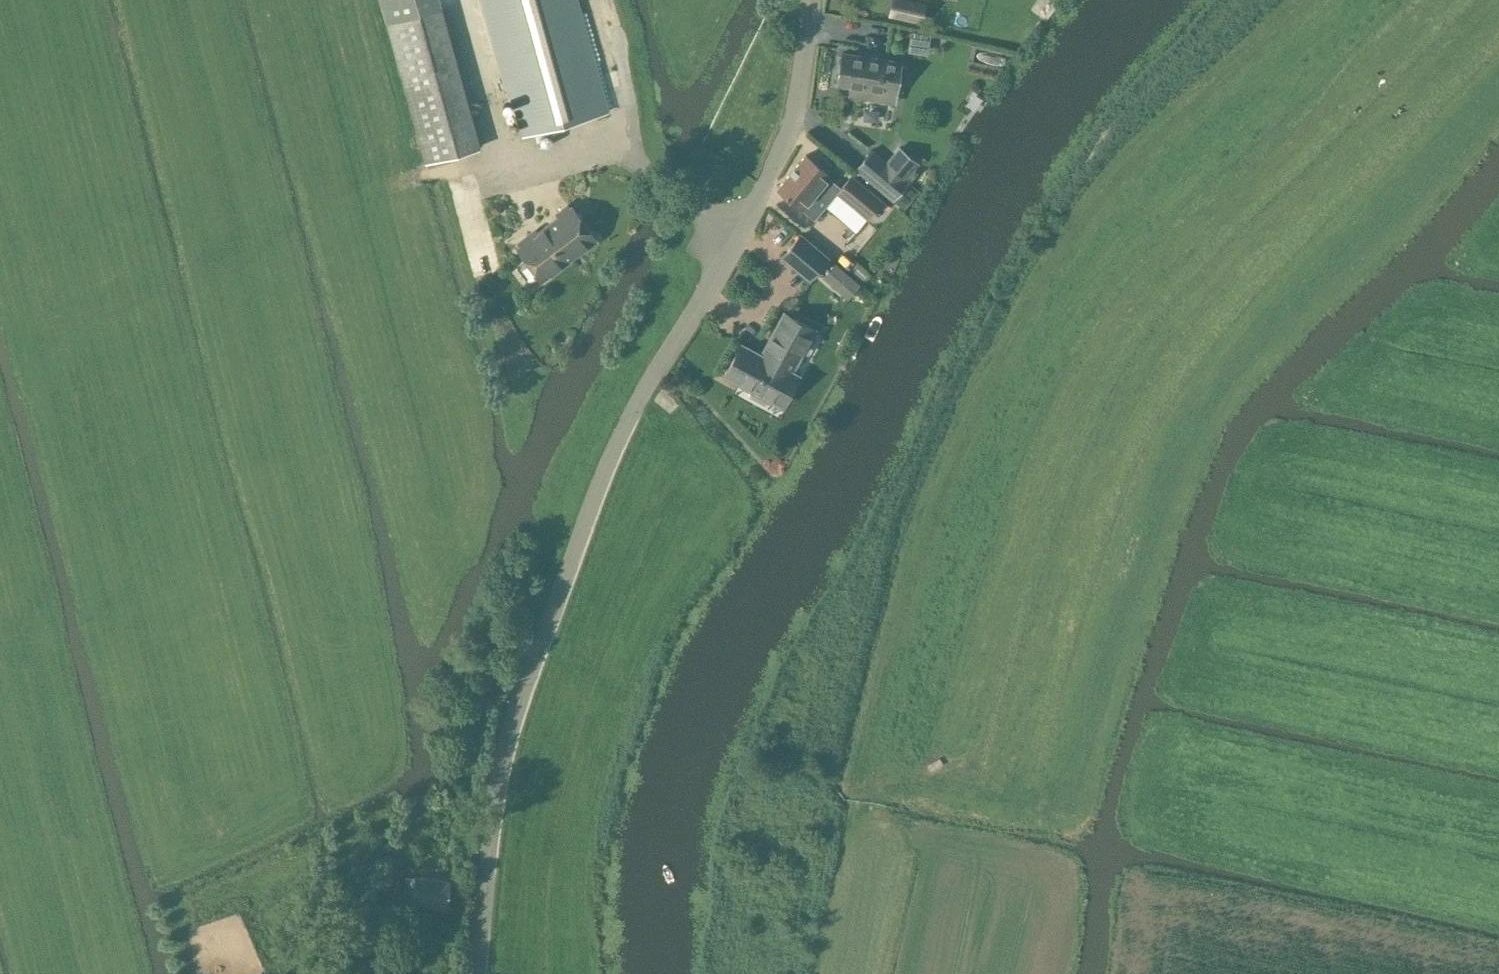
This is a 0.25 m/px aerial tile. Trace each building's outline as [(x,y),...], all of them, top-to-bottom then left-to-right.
[(454,155),(480,148),(442,7),(440,0),(380,0),(386,22),(425,163),(426,163),(454,155)] [(521,137),(606,113),(575,0),(483,0),(521,137)] [(924,1),(921,0),(892,0),(889,13),(920,20),(924,1)] [(848,95),(856,96),(877,100),(878,90),(895,93),(896,88),(902,89),(905,67),(900,66),(900,61),(842,52),(837,84),(849,86),(848,95)] [(892,199),(908,180),(871,150),(856,168),(892,199)] [(841,186),(840,186),(829,176),(830,175),(805,155),(777,188),(814,220),(836,193),(841,186)] [(851,173),(840,186),(841,186),(836,193),(868,218),(883,200),(851,173)] [(560,238),(574,256),(596,239),(571,206),(569,207),(567,204),(556,213),(558,216),(546,226),(557,240),(560,238)] [(542,280),(574,256),(560,238),(557,240),(546,226),(535,234),(532,231),(517,242),(520,245),(517,248),(542,280)] [(800,235),(782,256),(810,279),(828,258),(800,235)] [(832,284),(843,271),(833,263),(822,276),(832,284)] [(725,374),(750,388),(750,396),(764,404),(771,399),(782,405),(799,375),(792,371),(801,353),(810,353),(817,339),(813,332),(814,329),(784,312),(761,355),(741,344),(725,374)] [(447,905),(449,880),(406,876),(404,898),(412,898),(411,902),(447,905)]
